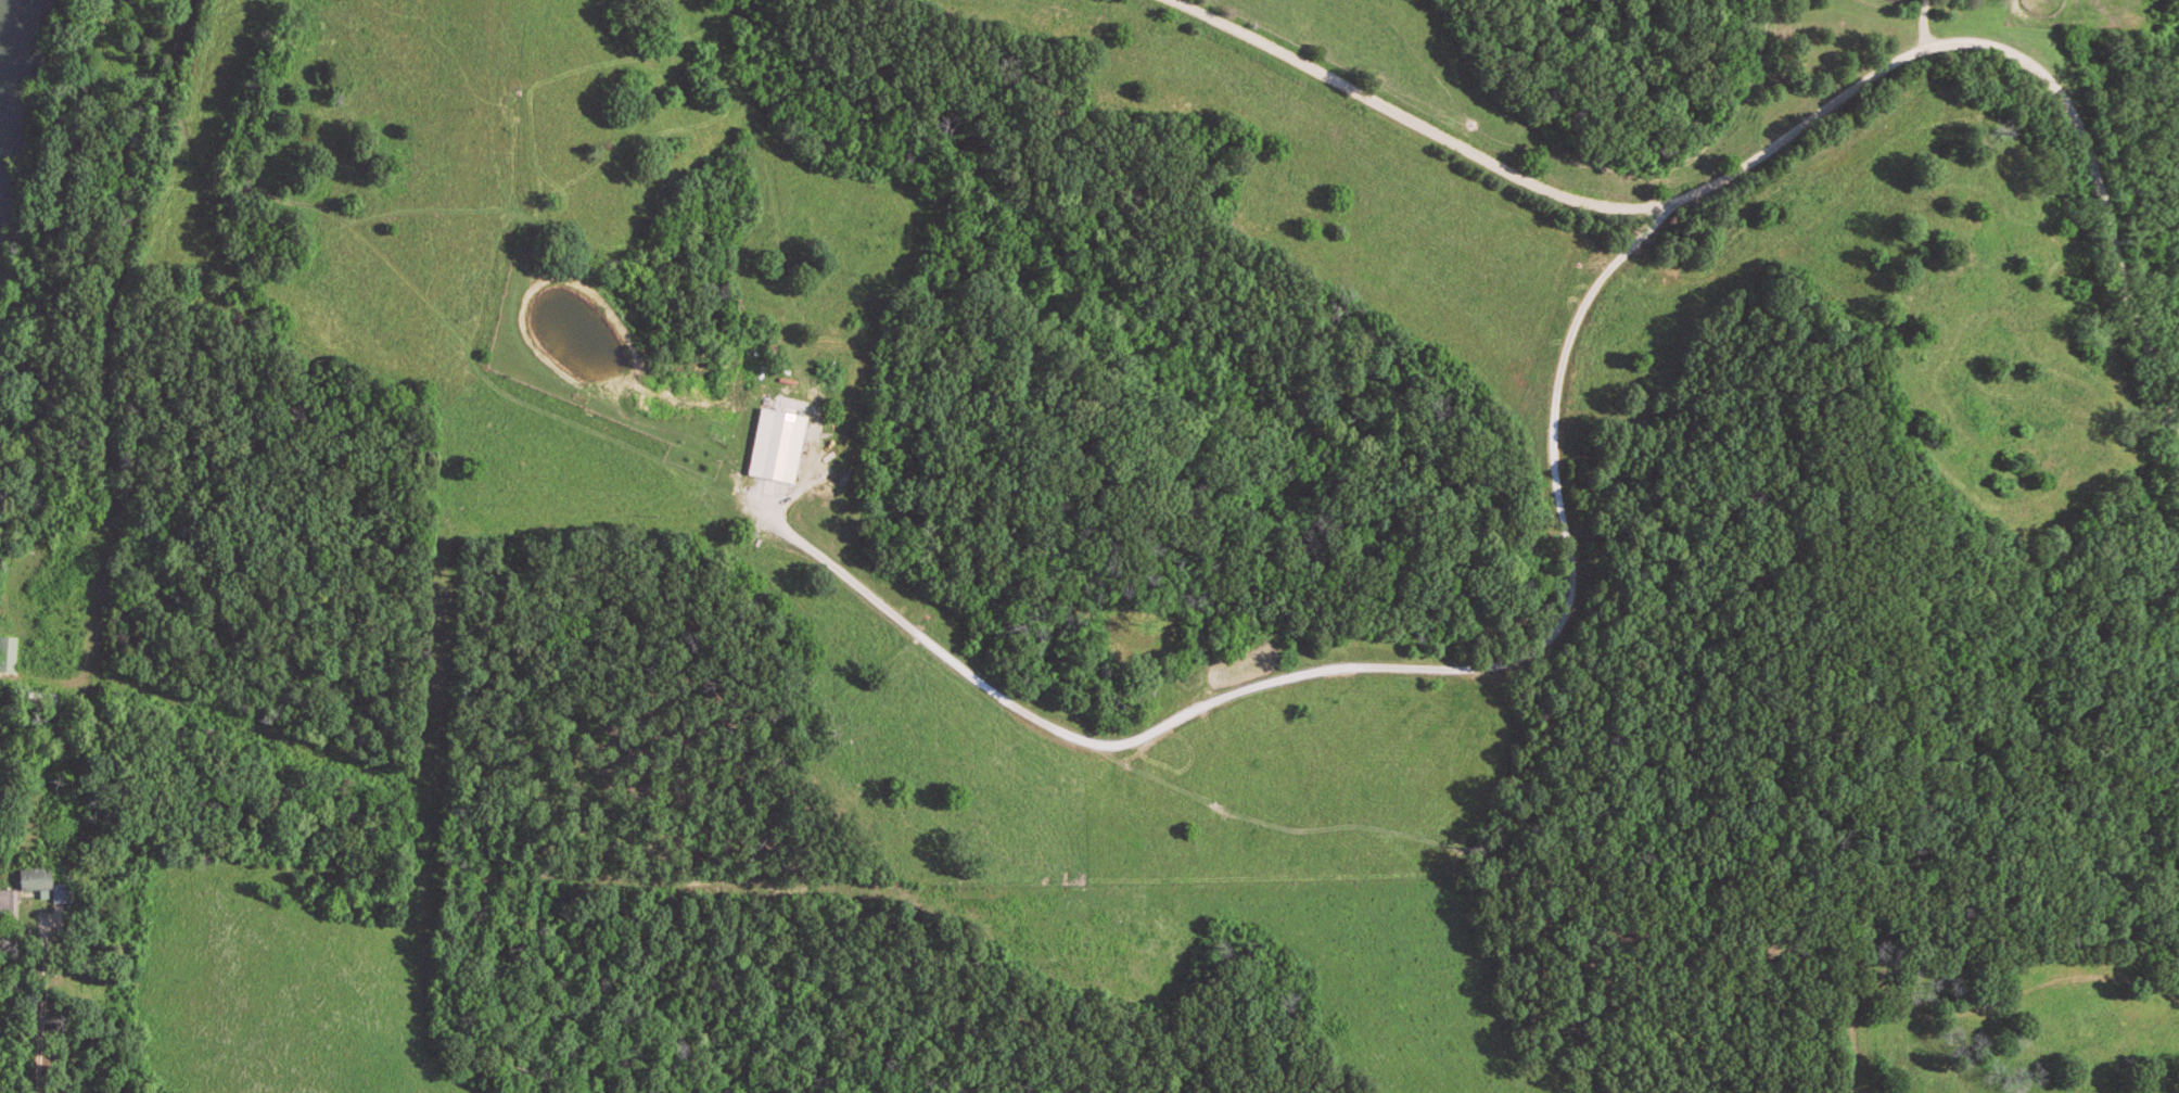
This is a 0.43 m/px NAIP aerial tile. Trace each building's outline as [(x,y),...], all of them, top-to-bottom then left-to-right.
[(811,418),(765,409),(753,477),(799,485),(811,418)] [(0,892),(0,912),(12,912),(12,891),(0,892)]
